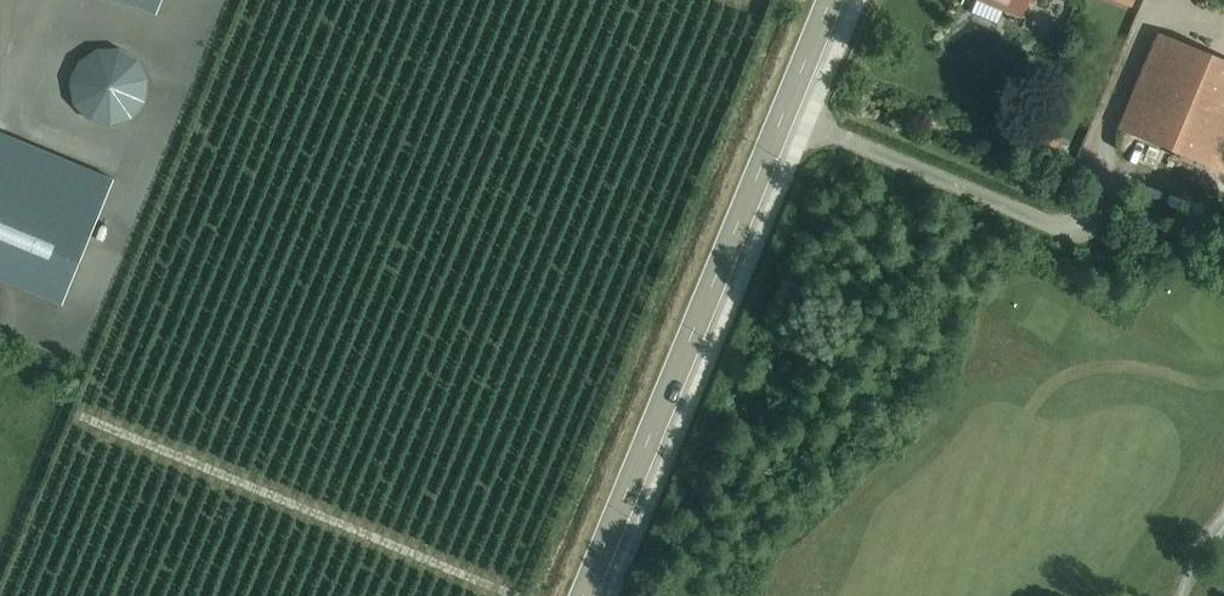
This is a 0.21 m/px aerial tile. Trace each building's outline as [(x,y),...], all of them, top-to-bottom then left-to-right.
[(156,15),(162,0),(119,0),(156,15)] [(1019,15),(1026,0),(983,0),(1019,15)] [(1223,165),(1223,62),(1157,34),(1118,127),(1222,170),(1223,165)] [(143,99),(144,96),(145,93),(145,90),(145,87),(145,84),(145,81),(144,77),(143,74),(142,71),(141,69),(139,66),(137,63),(135,61),(133,59),(130,57),(127,55),(125,54),(122,52),(119,51),(116,51),(113,50),(109,50),(106,50),(103,50),(100,51),(97,52),(94,53),(91,54),(88,56),(86,58),(83,60),(81,62),(79,65),(77,67),(76,70),(75,73),(73,76),(73,79),(72,82),(72,85),(72,88),(72,92),(73,95),(73,98),(75,101),(76,104),(77,106),(79,109),(81,111),(83,114),(86,116),(88,118),(91,119),(94,121),(97,122),(100,123),(103,123),(106,124),(109,124),(113,123),(116,123),(119,122),(122,121),(125,120),(127,118),(130,117),(133,115),(135,113),(137,110),(139,108),(141,105),(142,102),(143,99)] [(0,133),(0,280),(62,305),(114,180),(0,133)]
